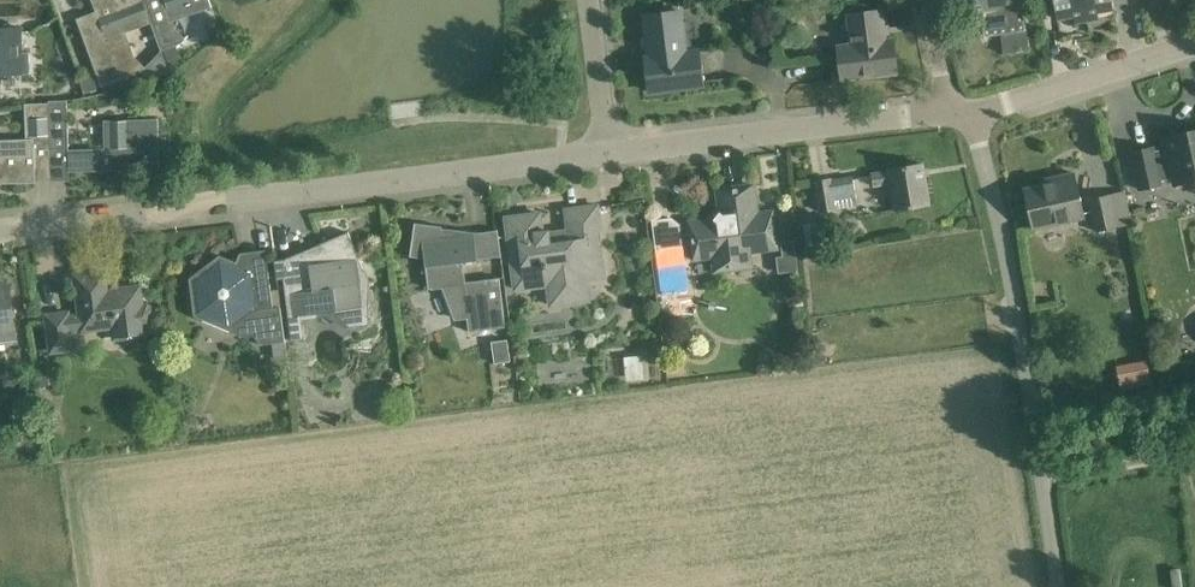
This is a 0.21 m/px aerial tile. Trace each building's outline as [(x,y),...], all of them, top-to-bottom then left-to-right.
[(143,0),(92,0),(99,20),(80,27),(102,86),(142,72),(145,81),(170,73),(162,50),(145,68),(135,57),(126,33),(151,24),(143,0)] [(151,24),(161,50),(183,42),(186,39),(175,28),(171,16),(193,8),(190,0),(143,0),(151,24)] [(992,34),(1000,32),(1004,54),(1030,51),(1027,28),(1022,6),(1021,0),(969,0),(971,14),(989,11),(992,34)] [(1042,13),(1056,10),(1058,19),(1075,16),(1076,23),(1088,21),(1087,11),(1086,0),(1040,0),(1042,13)] [(1087,11),(1088,21),(1098,19),(1097,12),(1114,9),(1114,7),(1129,4),(1128,0),(1086,0),(1087,11)] [(848,14),(852,44),(839,46),(844,81),(898,74),(894,39),(888,40),(884,9),(848,14)] [(686,53),(681,11),(646,16),(649,41),(645,42),(647,58),(651,92),(703,86),(699,51),(686,53)] [(20,74),(20,27),(0,27),(0,74),(20,74)] [(59,88),(78,84),(75,69),(55,72),(59,88)] [(85,96),(98,92),(92,74),(79,78),(85,96)] [(48,101),(49,103),(51,151),(67,150),(69,172),(129,170),(128,161),(139,161),(140,170),(160,169),(160,147),(155,147),(154,119),(105,121),(105,148),(70,150),(68,101),(48,101)] [(24,104),(26,138),(0,139),(0,185),(37,182),(36,152),(51,151),(49,103),(24,104)] [(1156,147),(1135,151),(1142,189),(1164,184),(1163,180),(1177,177),(1179,184),(1194,181),(1194,130),(1169,136),(1171,149),(1157,152),(1156,147)] [(889,172),(871,175),(873,187),(891,184),(895,210),(930,204),(924,164),(889,170),(889,172)] [(1086,217),(1077,172),(1056,176),(1057,181),(1028,187),(1037,228),(1086,217)] [(832,178),(814,181),(819,213),(838,210),(838,209),(857,206),(853,177),(833,180),(832,178)] [(776,249),(771,213),(757,215),(753,186),(717,191),(720,211),(713,220),(689,223),(694,259),(713,257),(714,271),(750,266),(748,252),(776,249)] [(1090,199),(1097,232),(1120,227),(1112,194),(1090,199)] [(561,283),(564,304),(589,301),(583,262),(601,259),(596,220),(599,220),(597,206),(566,210),(569,236),(549,239),(548,230),(542,231),(540,214),(506,218),(515,290),(561,283)] [(672,217),(652,220),(656,250),(683,246),(680,223),(672,217)] [(505,327),(499,278),(464,282),(462,262),(501,257),(497,231),(473,233),(440,237),(441,227),(414,223),(410,257),(424,258),(428,289),(443,287),(455,319),(467,318),(469,332),(505,327)] [(319,312),(335,309),(347,326),(367,323),(362,283),(368,281),(348,232),(320,243),(324,253),(274,260),(277,282),(284,281),(292,340),(304,338),(306,338),(303,319),(319,312)] [(261,345),(285,342),(280,307),(274,308),(269,271),(249,273),(234,267),(236,262),(220,255),(190,279),(194,317),(231,332),(242,323),(261,345)] [(141,306),(139,286),(117,289),(116,280),(107,282),(106,271),(74,275),(79,315),(68,317),(67,312),(46,315),(50,351),(72,348),(69,329),(81,328),(81,330),(112,326),(114,338),(145,334),(144,325),(153,323),(151,305),(141,306)] [(8,288),(0,288),(0,339),(13,337),(8,288)] [(492,340),(495,361),(509,359),(507,338),(492,340)] [(1168,402),(1154,338),(1128,343),(1137,382),(1116,387),(1121,412),(1168,402)] [(286,353),(275,354),(277,372),(288,370),(286,353)] [(647,355),(630,355),(630,364),(637,364),(637,377),(647,377),(647,355)] [(35,372),(38,388),(50,386),(47,370),(35,372)] [(19,371),(3,372),(4,388),(20,386),(19,371)] [(12,430),(14,443),(31,441),(29,427),(12,430)]
